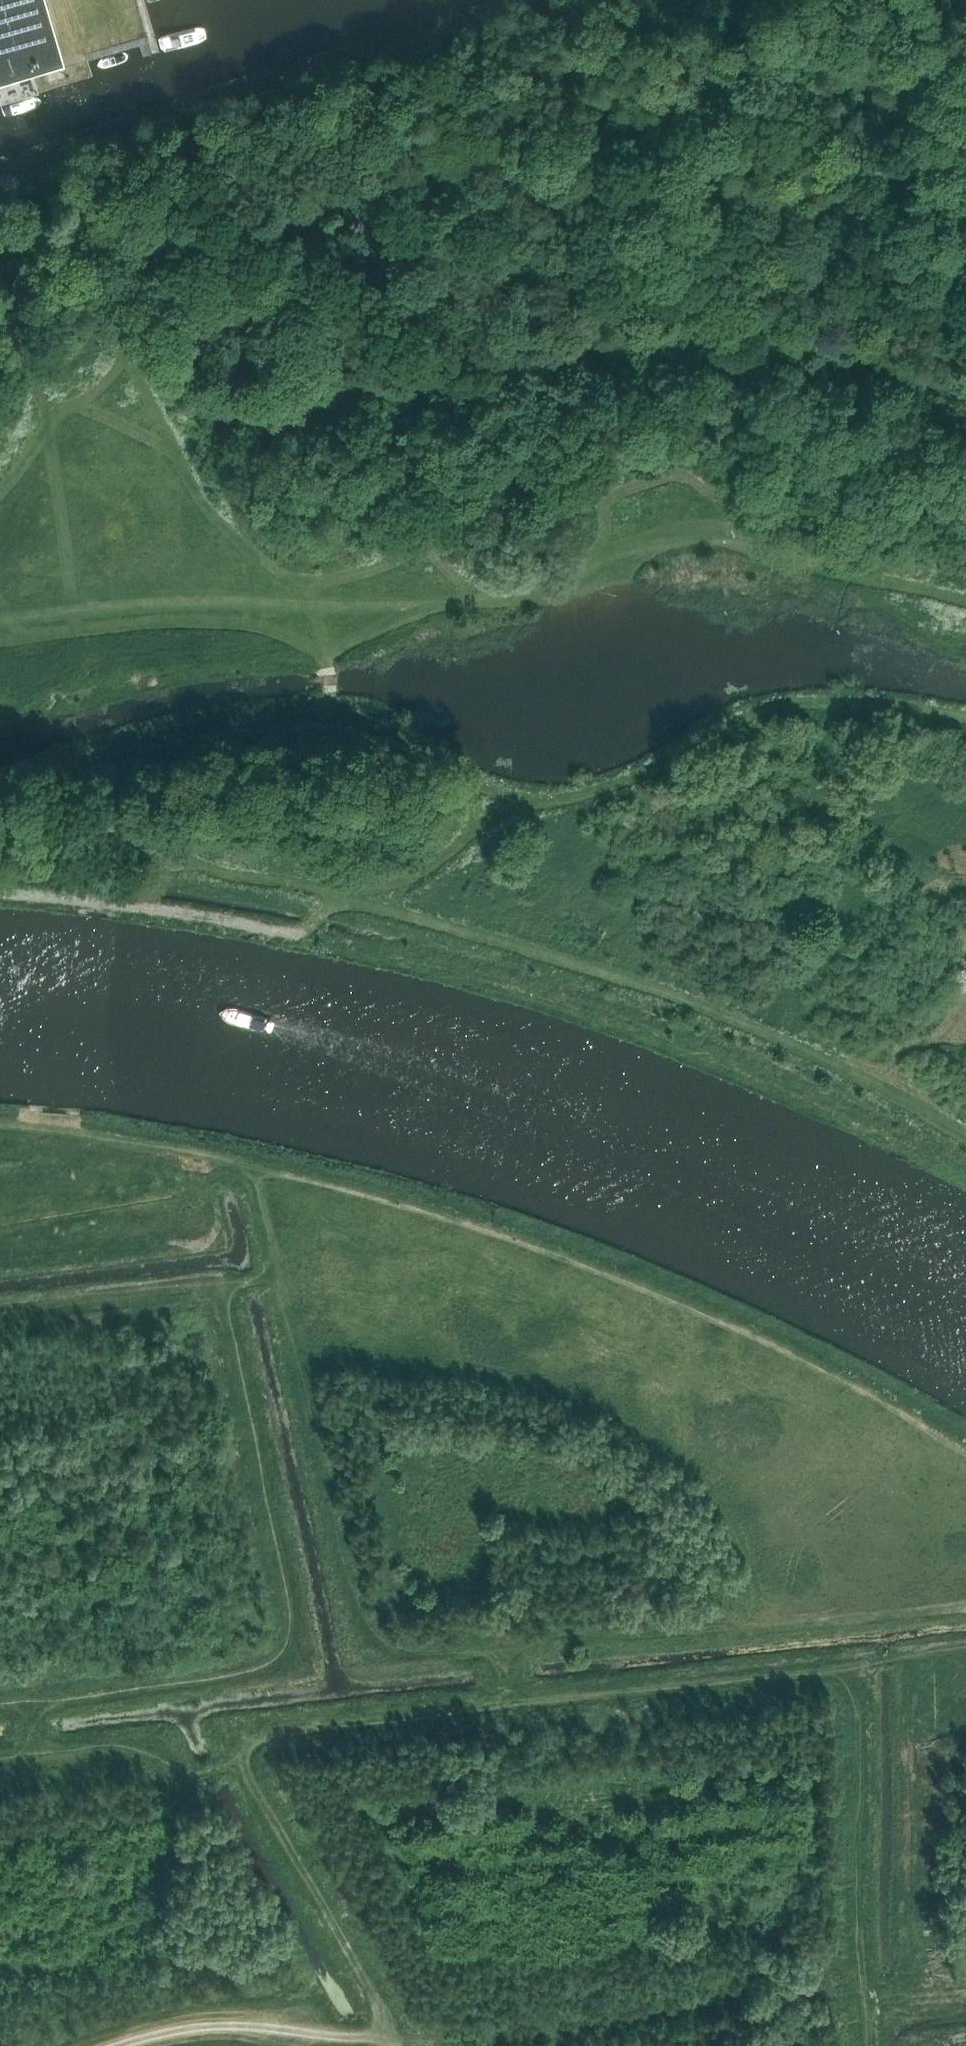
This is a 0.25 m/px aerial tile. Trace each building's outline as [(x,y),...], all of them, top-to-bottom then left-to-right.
[(63,61),(45,0),(0,0),(0,79),(63,61)]
